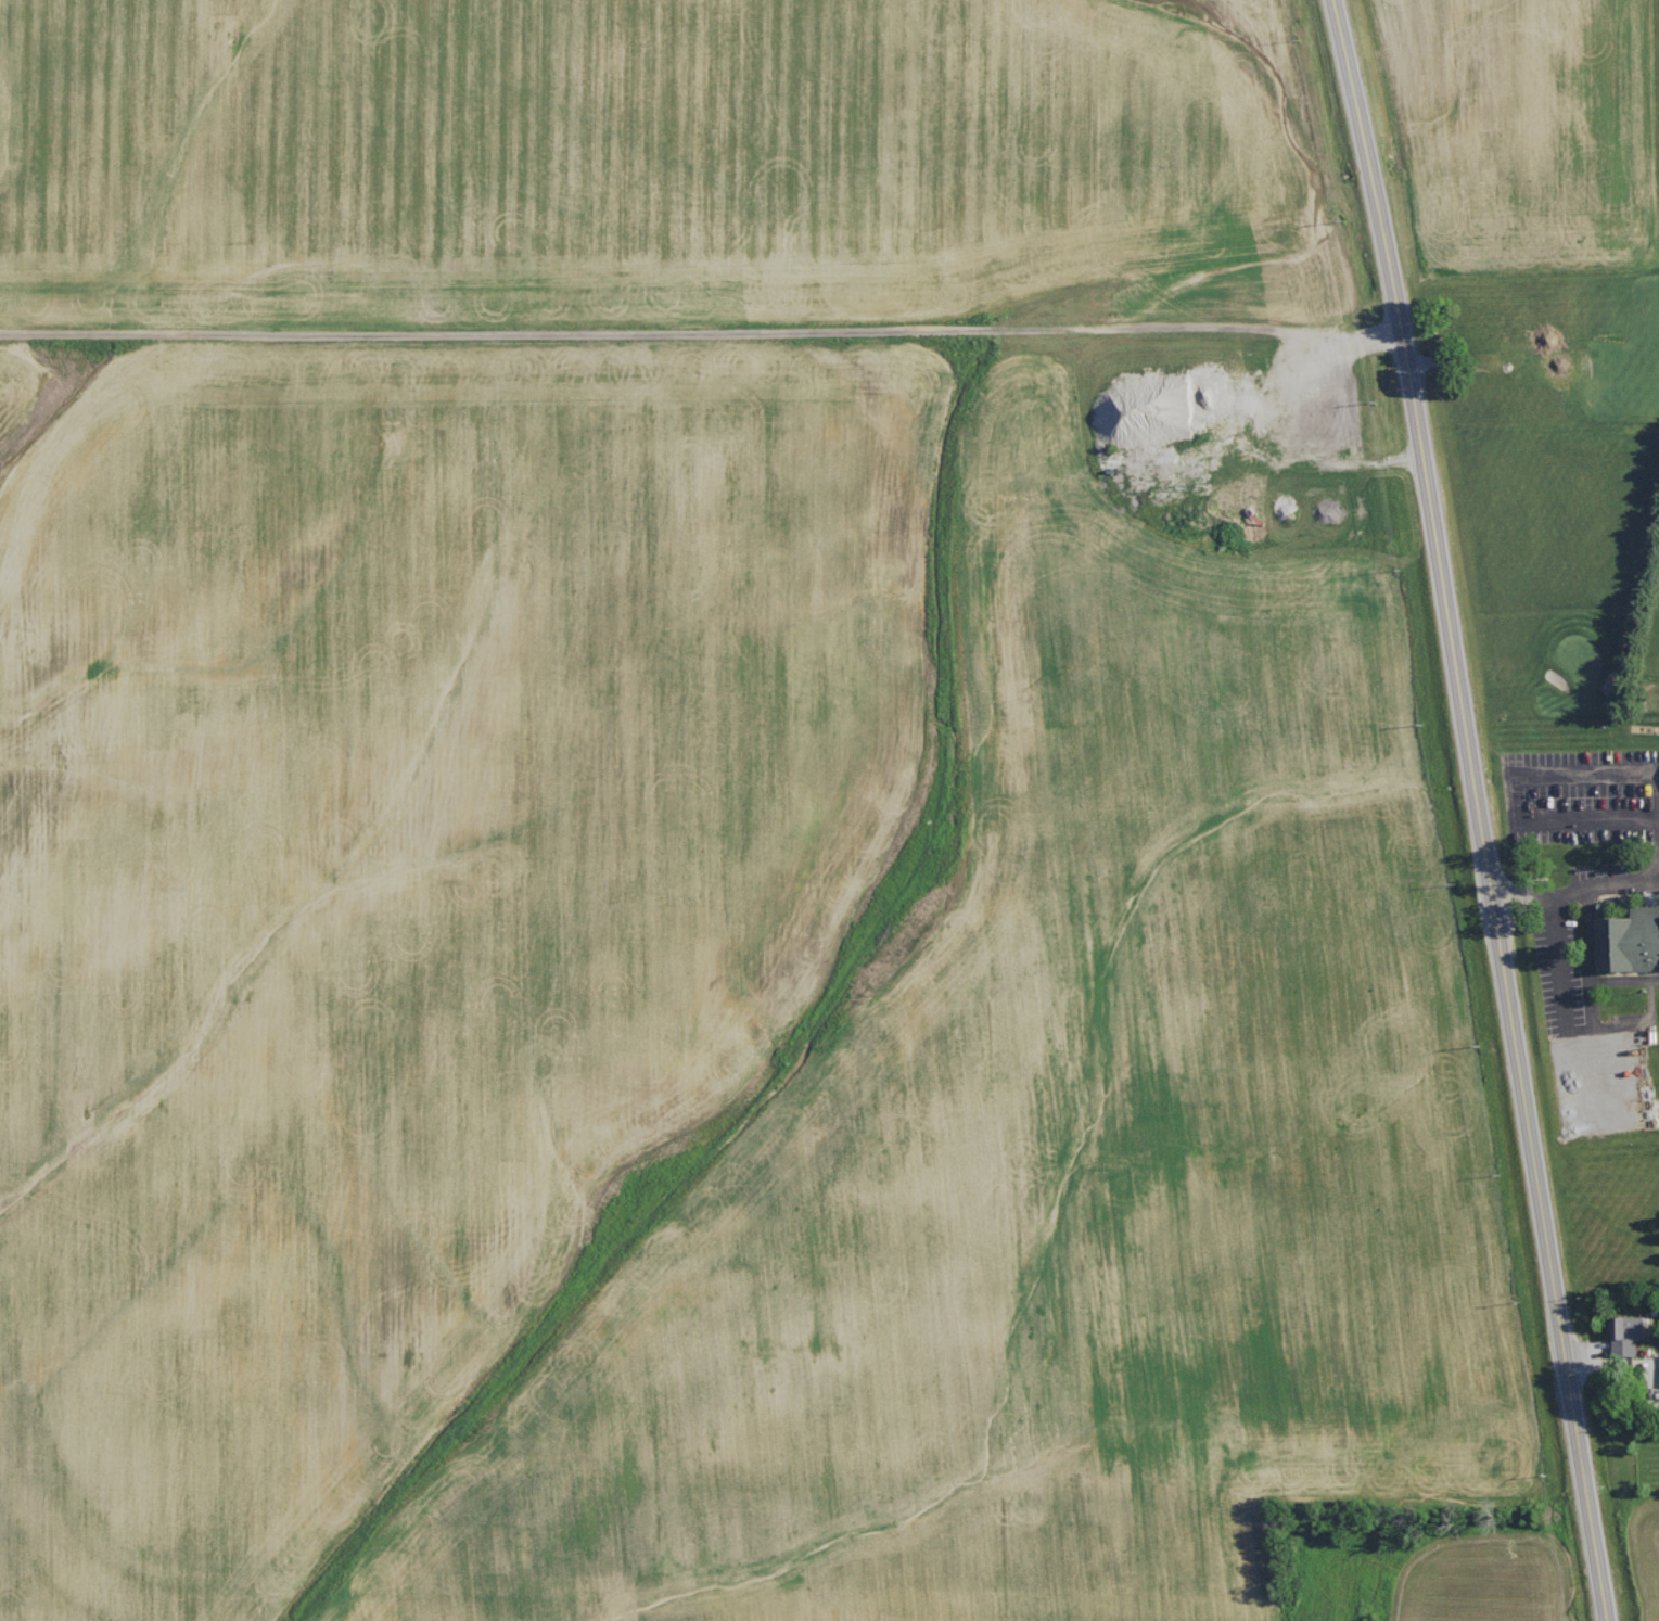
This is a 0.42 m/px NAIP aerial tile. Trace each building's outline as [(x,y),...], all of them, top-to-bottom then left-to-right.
[(1629,904),(1658,903),(1658,967),(1595,969),(1594,915),(1629,914),(1629,904)] [(1644,1335),(1644,1314),(1610,1315),(1611,1355),(1637,1355),(1636,1335),(1644,1335)]
